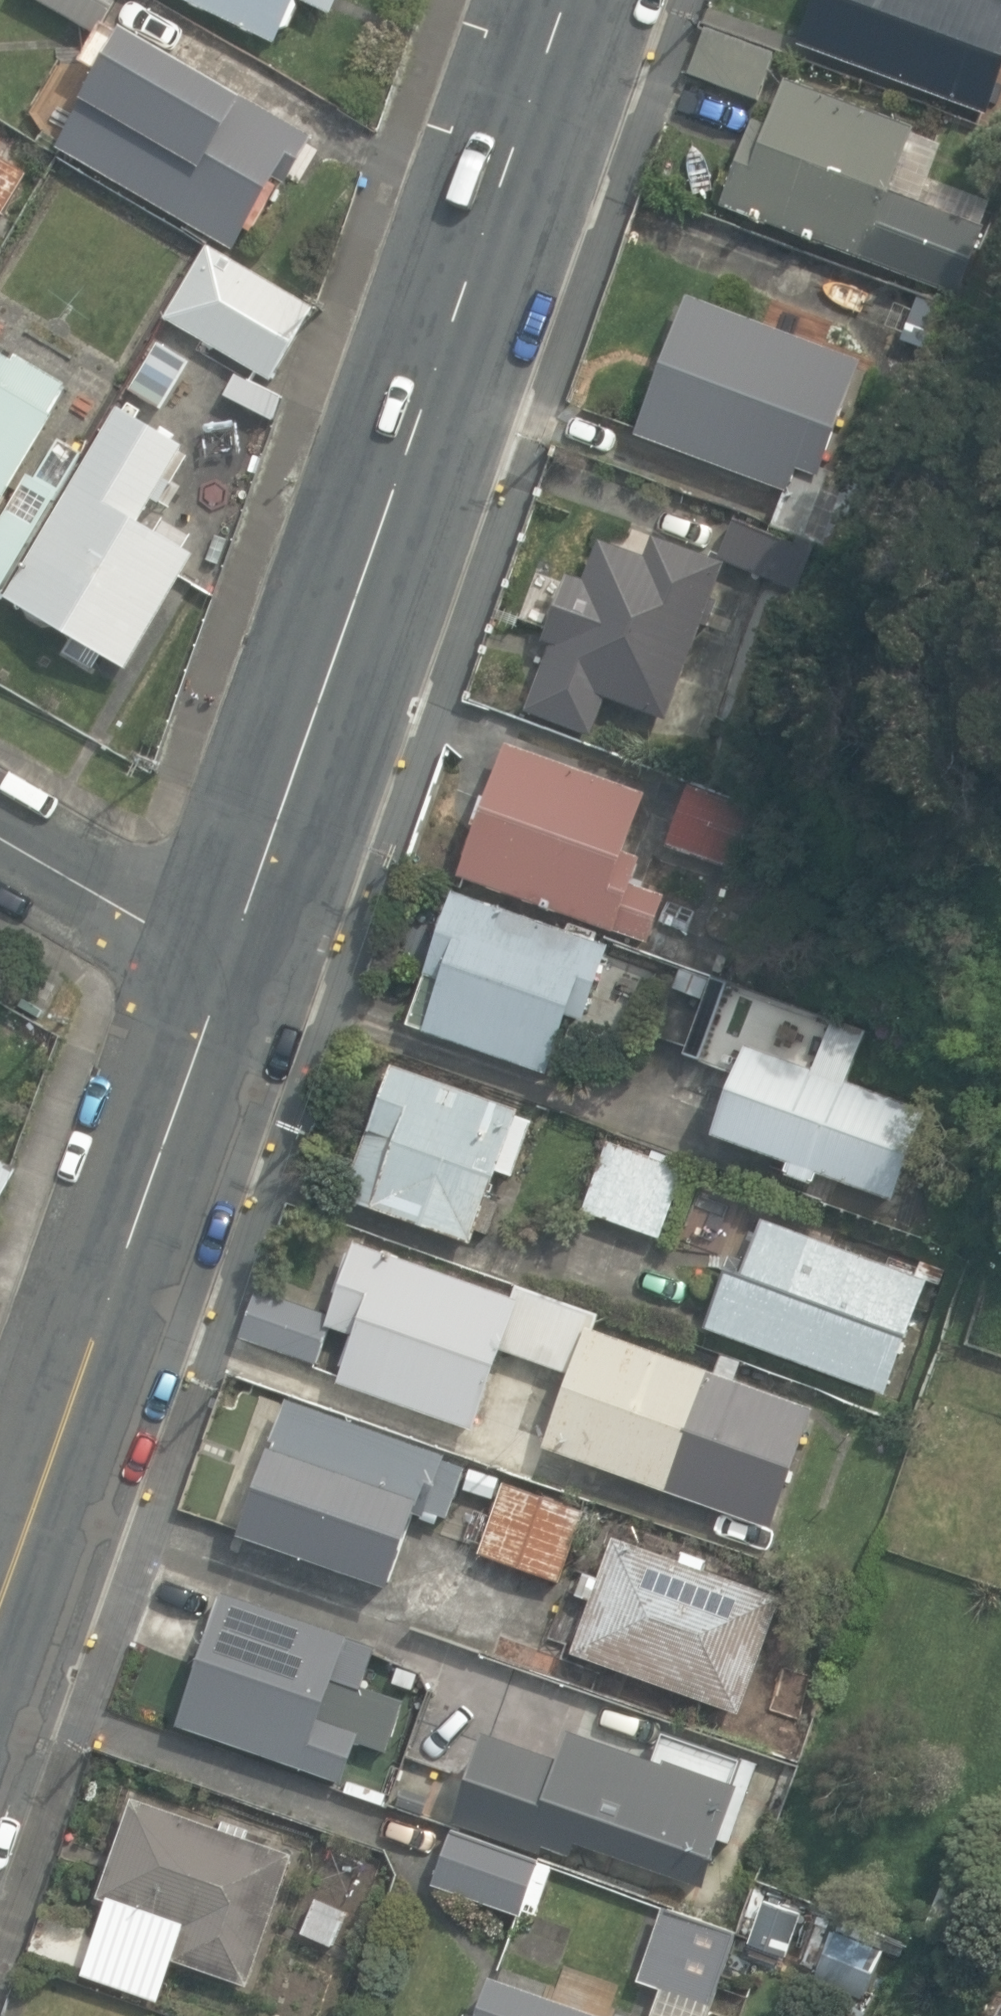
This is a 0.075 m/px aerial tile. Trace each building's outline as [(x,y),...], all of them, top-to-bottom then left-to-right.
[(95,36),(116,0),(32,0),(95,36)] [(280,41),(300,0),(193,0),(280,41)] [(336,13),(342,0),(307,0),(336,13)] [(990,117),(1000,86),(1000,0),(818,0),(800,46),(990,117)] [(62,150),(236,253),(275,187),(283,191),(314,139),(241,95),(236,103),(109,28),(86,66),(105,77),(62,150)] [(693,74),(761,99),(778,55),(710,30),(693,74)] [(723,208),(881,266),(900,214),(887,209),(917,128),(788,80),(771,127),(755,121),(723,208)] [(6,215),(31,174),(3,157),(0,163),(0,211),(6,215)] [(274,383),(317,310),(210,246),(166,319),(274,383)] [(533,698),(600,723),(609,699),(669,721),(705,626),(709,627),(720,600),(715,599),(728,563),(800,590),(817,545),(854,559),(880,489),(825,469),(865,362),(689,296),(638,434),(789,490),(775,528),(801,538),(799,544),(737,521),(722,560),(655,535),(646,556),(601,539),(586,579),(569,573),(544,642),(552,645),(533,698)] [(918,298),(903,339),(942,354),(957,312),(918,298)] [(136,390),(166,409),(194,362),(164,344),(136,390)] [(56,418),(51,415),(67,388),(16,356),(13,362),(0,355),(0,511),(56,418)] [(10,596),(132,669),(198,558),(140,523),(185,448),(128,414),(116,433),(109,429),(10,596)] [(0,525),(0,593),(1,594),(80,456),(61,445),(38,484),(27,478),(0,525)] [(465,875),(652,941),(668,897),(634,885),(643,860),(627,854),(648,794),(510,745),(465,875)] [(668,848),(740,874),(763,811),(691,785),(668,848)] [(412,1023),(552,1070),(571,1013),(586,1018),(609,948),(455,895),(412,1023)] [(726,1015),(734,989),(712,982),(704,1008),(726,1015)] [(894,1203),(928,1111),(746,1043),(711,1138),(791,1167),(787,1177),(815,1187),(819,1175),(894,1203)] [(350,1198),(476,1242),(502,1169),(517,1175),(535,1121),(521,1116),(523,1111),(396,1067),(350,1198)] [(589,1209),(663,1237),(688,1169),(614,1141),(589,1209)] [(19,1172),(0,1162),(0,1206),(19,1172)] [(709,1325),(888,1390),(929,1279),(766,1219),(747,1272),(731,1266),(709,1325)] [(549,1444),(776,1526),(818,1411),(738,1382),(745,1362),(728,1356),(721,1376),(597,1332),(602,1316),(522,1286),(518,1299),(358,1244),(333,1316),(262,1290),(245,1336),(317,1362),(331,1324),(358,1333),(341,1380),(479,1428),(507,1347),(575,1372),(549,1444)] [(243,1532),(395,1586),(422,1511),(429,1514),(431,1510),(450,1517),(469,1468),(448,1461),(450,1456),(290,1399),(243,1532)] [(485,1553),(562,1580),(587,1510),(509,1483),(485,1553)] [(578,1651),(741,1710),(782,1597),(707,1570),(711,1560),(688,1552),(684,1563),(619,1540),(578,1651)] [(182,1722),(347,1780),(361,1739),(392,1749),(406,1701),(366,1688),(379,1649),(353,1640),(354,1637),(227,1593),(182,1722)] [(414,1691),(419,1675),(399,1667),(393,1683),(414,1691)] [(568,1754),(498,1730),(467,1824),(576,1860),(582,1843),(716,1888),(759,1762),(665,1730),(657,1755),(577,1729),(568,1754)] [(386,1806),(389,1795),(351,1782),(348,1793),(386,1806)] [(178,1957),(251,1983),(297,1853),(249,1836),(252,1828),(229,1820),(226,1828),(138,1797),(103,1896),(189,1926),(178,1957)] [(438,1884),(526,1916),(528,1910),(540,1915),(558,1865),(457,1829),(438,1884)] [(967,1936),(981,1903),(943,1887),(929,1920),(967,1936)] [(308,1931),(338,1944),(351,1910),(321,1898),(308,1931)] [(764,1898),(755,1926),(778,1934),(787,1906),(764,1898)] [(741,1932),(656,1902),(649,1922),(660,1927),(640,1980),(664,1989),(654,2015),(710,2015),(741,1932)] [(885,2002),(902,1957),(832,1931),(815,1976),(885,2002)] [(494,1976),(479,2015),(605,2015),(494,1976)]
